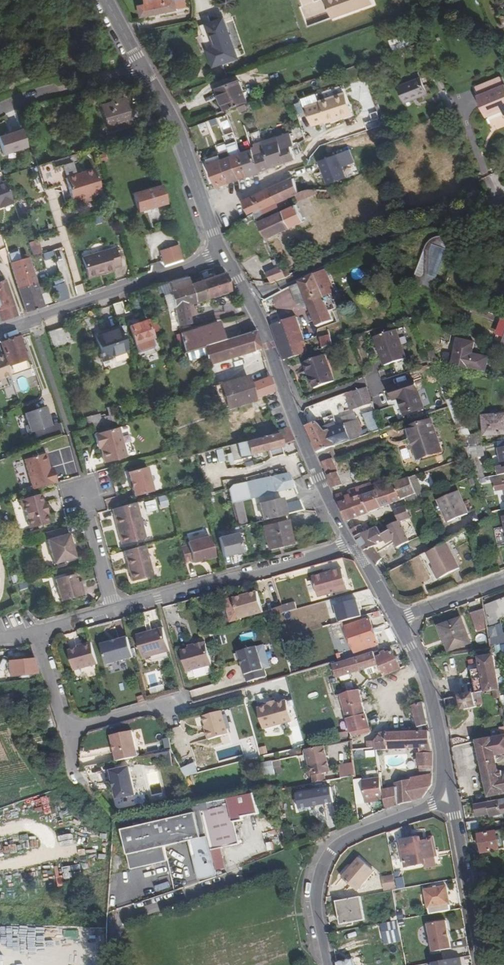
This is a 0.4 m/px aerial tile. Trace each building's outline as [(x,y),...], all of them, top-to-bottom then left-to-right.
[(182,0),(148,0),(148,5),(145,6),(148,17),(178,10),(176,1),(182,0)] [(186,0),(182,0),(176,1),(178,10),(188,8),(186,0)] [(372,5),(370,0),(325,0),(332,20),(372,6),(372,5)] [(201,26),(208,48),(216,46),(211,30),(225,25),(223,18),(201,26)] [(211,30),(216,46),(230,40),(225,25),(211,30)] [(473,32),(471,27),(456,33),(458,39),(473,32)] [(393,50),(410,42),(406,33),(389,40),(393,50)] [(230,40),(216,46),(218,52),(210,54),(214,65),(236,57),(230,40)] [(216,46),(208,48),(210,54),(218,52),(216,46)] [(503,85),(503,79),(503,77),(494,81),(497,88),(503,85)] [(423,79),(400,88),(405,103),(414,100),(414,99),(419,97),(420,98),(428,95),(423,79)] [(497,88),(494,81),(478,88),(481,95),(497,88)] [(247,103),(241,82),(218,89),(225,110),(247,103)] [(481,95),(478,97),(487,116),(503,109),(503,111),(503,104),(497,88),(481,95)] [(351,114),(345,93),(320,101),(326,118),(337,115),(337,118),(351,114)] [(125,116),(128,127),(129,129),(134,128),(125,99),(102,106),(103,109),(124,103),(127,116),(125,116)] [(124,103),(103,109),(111,132),(128,127),(125,116),(127,116),(124,103)] [(207,121),(199,124),(203,136),(211,133),(207,121)] [(28,149),(23,128),(0,134),(0,145),(2,154),(28,149)] [(256,156),(262,172),(297,159),(292,147),(295,146),(292,134),(264,144),(260,132),(252,134),(260,155),(256,156)] [(262,172),(256,156),(254,150),(242,154),(249,176),(262,172)] [(249,176),(242,154),(233,157),(241,179),(249,176)] [(231,183),(223,161),(221,155),(208,160),(218,187),(231,183)] [(338,155),(320,162),(329,185),(347,178),(338,155)] [(241,179),(233,157),(223,161),(231,183),(241,179)] [(88,194),(89,196),(101,193),(94,170),(77,174),(73,161),(55,167),(53,160),(37,165),(45,190),(67,184),(72,202),(85,198),(84,195),(88,194)] [(296,194),(299,193),(293,179),(272,189),(277,203),(296,194)] [(6,182),(0,184),(0,209),(14,204),(6,182)] [(140,213),(167,204),(162,186),(134,194),(140,213)] [(277,203),(272,189),(244,202),(250,215),(254,214),(262,210),(277,203)] [(299,193),(296,194),(299,201),(308,197),(305,190),(299,193)] [(18,213),(26,212),(25,203),(17,204),(18,213)] [(254,214),(264,238),(303,222),(297,206),(265,218),(262,210),(254,214)] [(416,273),(435,281),(449,248),(430,240),(416,273)] [(41,255),(37,242),(28,245),(33,258),(41,255)] [(113,268),(120,266),(114,248),(81,258),(88,278),(98,276),(97,274),(104,272),(105,273),(114,270),(113,268)] [(165,268),(183,261),(180,249),(162,255),(165,268)] [(18,290),(35,284),(34,280),(26,255),(19,258),(20,260),(9,264),(18,290)] [(292,276),(288,269),(282,271),(286,279),(292,276)] [(299,282),(315,327),(333,321),(329,311),(335,309),(330,294),(334,292),(325,269),(299,282)] [(233,291),(224,273),(190,285),(187,276),(166,283),(174,308),(178,327),(190,324),(186,306),(233,291)] [(3,322),(17,317),(3,281),(0,282),(0,315),(3,322)] [(38,292),(35,284),(18,290),(27,314),(44,308),(41,298),(38,292)] [(63,285),(53,288),(58,304),(68,300),(63,285)] [(128,319),(123,303),(113,306),(119,322),(128,319)] [(296,318),(279,324),(271,326),(282,360),(306,353),(302,346),(293,349),(289,338),(301,333),(296,318)] [(154,341),(148,323),(131,329),(136,347),(154,341)] [(203,347),(221,341),(216,324),(180,334),(185,352),(203,347)] [(74,344),(68,327),(48,333),(54,350),(74,344)] [(134,362),(122,330),(96,339),(102,355),(101,355),(101,358),(103,357),(107,372),(134,362)] [(221,341),(203,347),(208,365),(260,349),(254,331),(221,341)] [(396,332),(375,339),(384,367),(405,360),(396,332)] [(320,338),(322,348),(332,345),(329,336),(320,338)] [(18,338),(1,344),(9,367),(27,361),(18,338)] [(460,348),(454,347),(450,367),(483,372),(486,358),(469,356),(471,345),(460,343),(460,348)] [(305,361),(314,387),(333,380),(323,354),(305,361)] [(2,356),(0,357),(0,381),(10,377),(2,356)] [(225,393),(249,386),(246,377),(214,385),(217,395),(225,393)] [(249,386),(254,399),(274,393),(269,379),(249,386)] [(413,383),(389,390),(392,402),(398,400),(404,417),(423,411),(413,383)] [(254,399),(249,386),(225,393),(228,406),(254,399)] [(370,403),(365,389),(352,393),(357,407),(370,403)] [(34,434),(39,446),(57,440),(52,427),(46,409),(25,416),(30,427),(27,428),(29,436),(34,434)] [(364,413),(368,431),(378,429),(374,411),(364,413)] [(117,422),(114,412),(89,419),(91,429),(117,422)] [(355,420),(343,424),(350,442),(361,438),(355,420)] [(408,428),(418,460),(441,453),(431,422),(408,428)] [(350,442),(343,424),(324,430),(316,423),(306,426),(317,453),(350,442)] [(52,427),(57,440),(66,436),(62,424),(52,427)] [(99,446),(101,450),(105,465),(127,458),(118,429),(94,437),(97,447),(99,446)] [(277,434),(280,446),(293,442),(288,429),(277,434)] [(464,430),(458,433),(465,452),(476,449),(473,438),(468,440),(464,430)] [(280,446),(277,434),(260,438),(231,446),(234,461),(251,457),(251,455),(280,447),(280,446)] [(503,448),(503,441),(494,444),(496,451),(503,448)] [(496,451),(501,469),(503,468),(503,448),(496,451)] [(33,491),(57,485),(53,469),(51,470),(46,455),(25,461),(33,491)] [(343,485),(332,459),(321,463),(332,489),(343,485)] [(154,492),(147,468),(129,473),(136,497),(154,492)] [(283,491),(293,488),(287,473),(245,483),(248,500),(283,491)] [(384,488),(391,504),(403,499),(415,494),(418,501),(425,498),(417,476),(399,483),(384,488)] [(495,483),(497,490),(503,489),(503,481),(495,483)] [(248,500),(245,483),(227,487),(230,504),(232,504),(238,502),(248,500)] [(363,495),(371,493),(369,487),(372,486),(370,483),(335,496),(344,518),(346,522),(369,513),(363,495)] [(293,488),(283,491),(285,496),(294,503),(299,501),(293,488)] [(391,504),(384,488),(371,493),(363,495),(369,513),(391,504)] [(458,491),(437,499),(446,522),(466,514),(458,491)] [(160,508),(169,506),(166,494),(157,497),(160,508)] [(23,511),(29,530),(49,525),(46,516),(47,516),(44,504),(43,504),(41,496),(22,501),(21,501),(21,503),(20,505),(21,509),(23,511)] [(284,516),(280,499),(264,503),(266,514),(272,513),(272,518),(284,516)] [(238,502),(232,504),(239,527),(245,525),(238,502)] [(147,539),(138,504),(114,511),(123,546),(147,539)] [(400,521),(410,517),(406,506),(395,510),(400,521)] [(264,528),(269,550),(293,544),(288,522),(287,523),(286,515),(284,516),(272,518),(263,521),(265,527),(264,528)] [(410,517),(400,521),(407,541),(417,537),(410,517)] [(396,545),(407,541),(400,521),(387,526),(389,531),(383,535),(379,527),(366,532),(354,537),(364,553),(375,566),(382,559),(379,555),(383,551),(378,546),(384,541),(386,543),(392,538),(396,545)] [(354,537),(366,532),(361,525),(350,529),(354,537)] [(207,530),(187,534),(188,539),(208,535),(207,530)] [(220,538),(223,553),(231,552),(232,555),(243,553),(239,533),(220,538)] [(76,561),(74,552),(71,553),(69,546),(72,545),(69,537),(48,543),(55,567),(76,561)] [(201,562),(208,560),(217,558),(211,537),(189,543),(189,546),(183,548),(187,563),(194,561),(195,564),(201,562)] [(434,567),(437,573),(441,579),(460,569),(446,543),(433,550),(427,553),(434,567)] [(154,577),(147,549),(125,555),(133,583),(154,577)] [(342,566),(339,559),(316,567),(319,575),(342,566)] [(441,579),(437,573),(434,567),(431,569),(438,580),(439,580),(441,579)] [(312,578),(318,598),(347,590),(342,570),(330,574),(324,576),(324,575),(312,578)] [(79,590),(78,584),(76,576),(57,580),(62,603),(86,596),(84,589),(79,590)] [(262,613),(256,593),(247,595),(247,596),(243,597),(242,596),(232,599),(238,619),(262,613)] [(340,622),(363,616),(359,599),(336,605),(340,622)] [(503,600),(491,605),(496,620),(503,616),(503,604),(503,600)] [(284,602),(280,604),(283,614),(295,611),(294,604),(286,606),(284,602)] [(496,620),(491,605),(487,607),(491,626),(497,624),(496,620)] [(268,611),(270,618),(274,617),(283,614),(281,608),(268,611)] [(488,625),(485,610),(471,613),(473,628),(488,625)] [(378,645),(370,620),(348,627),(355,652),(378,645)] [(464,622),(443,628),(451,652),(472,646),(464,622)] [(142,661),(169,653),(162,630),(151,634),(151,636),(137,640),(142,661)] [(503,637),(491,640),(492,647),(503,645),(503,637)] [(127,640),(101,647),(106,667),(133,660),(127,640)] [(194,646),(195,648),(179,652),(185,673),(210,666),(205,646),(204,646),(203,644),(194,646)] [(73,673),(97,666),(91,645),(82,647),(83,649),(78,650),(68,653),(73,673)] [(256,648),(237,653),(245,684),(265,678),(263,670),(262,670),(256,648)] [(328,654),(325,648),(313,652),(315,658),(328,654)] [(377,657),(379,664),(384,676),(400,669),(393,652),(388,654),(387,651),(382,652),(383,656),(377,657)] [(379,664),(377,657),(375,652),(334,664),(336,674),(379,664)] [(8,679),(8,663),(3,663),(3,653),(0,653),(0,679),(8,679)] [(7,660),(10,678),(38,674),(35,656),(7,660)] [(495,692),(500,691),(494,656),(479,658),(482,675),(476,676),(480,695),(481,694),(495,692)] [(341,710),(361,703),(360,694),(358,691),(339,697),(341,710)] [(481,694),(480,695),(477,695),(461,699),(463,712),(477,710),(477,707),(483,706),(481,694)] [(265,707),(254,710),(259,731),(287,724),(282,703),(272,705),(265,707)] [(362,715),(361,703),(341,710),(343,722),(362,715)] [(425,732),(429,732),(428,726),(423,706),(413,707),(417,718),(418,724),(419,728),(424,727),(425,732)] [(199,716),(203,730),(201,731),(204,740),(224,735),(218,712),(199,716)] [(364,729),(362,715),(343,722),(345,734),(364,729)] [(365,733),(364,729),(345,734),(346,738),(365,733)] [(384,734),(386,750),(418,748),(418,753),(417,753),(417,763),(418,763),(418,768),(432,768),(432,752),(429,732),(425,732),(384,734)] [(114,755),(116,764),(137,759),(132,734),(111,738),(113,747),(114,755)] [(386,750),(384,734),(377,734),(372,744),(373,749),(373,751),(386,750)] [(499,772),(498,763),(497,756),(503,755),(503,737),(502,737),(478,742),(484,774),(488,798),(503,795),(503,776),(503,771),(499,772)] [(302,753),(311,786),(322,784),(320,776),(325,774),(318,749),(302,753)] [(264,762),(264,776),(275,776),(274,761),(264,762)] [(337,781),(353,778),(351,765),(335,768),(337,781)] [(129,770),(110,774),(113,784),(114,791),(116,801),(135,797),(129,770)] [(423,798),(431,784),(432,775),(411,778),(395,784),(395,787),(381,790),(384,809),(415,802),(423,798)] [(356,792),(364,791),(362,781),(355,782),(356,792)] [(332,804),(329,790),(294,797),(297,811),(332,804)] [(252,797),(199,807),(210,852),(239,845),(232,823),(241,822),(240,819),(257,817),(252,797)] [(503,813),(503,799),(476,804),(478,814),(492,812),(493,815),(503,813)] [(210,852),(199,807),(121,821),(129,862),(162,855),(160,840),(189,835),(197,874),(215,869),(210,852)] [(496,832),(479,835),(482,853),(500,850),(496,832)] [(453,863),(451,853),(435,857),(431,840),(405,845),(409,861),(423,858),(423,859),(427,858),(429,867),(453,863)] [(343,878),(357,891),(374,871),(360,859),(343,878)] [(382,876),(384,891),(397,889),(395,874),(382,876)] [(399,889),(406,887),(404,876),(396,878),(399,889)] [(449,904),(446,887),(425,891),(428,908),(449,904)] [(360,896),(336,901),(340,922),(364,918),(360,896)] [(428,908),(429,915),(450,911),(449,904),(428,908)] [(446,921),(428,924),(433,952),(452,949),(446,921)]
